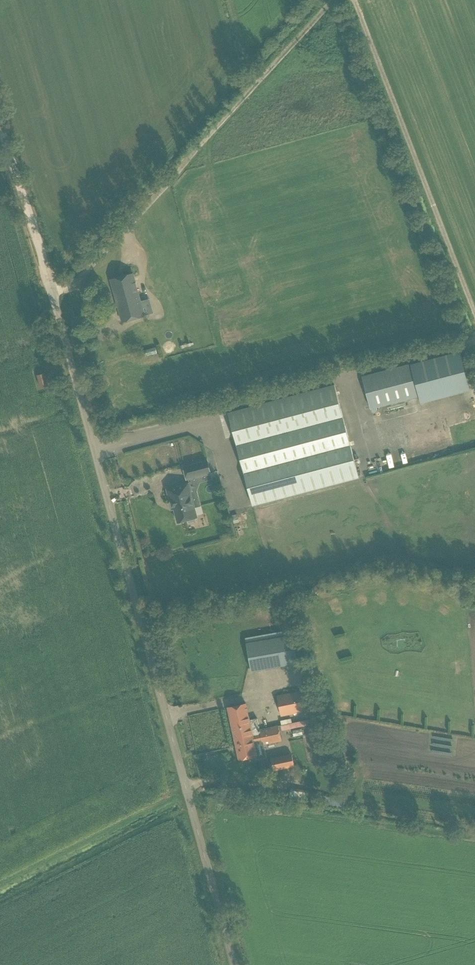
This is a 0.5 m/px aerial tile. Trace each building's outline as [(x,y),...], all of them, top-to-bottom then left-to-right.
[(111,280),(122,322),(150,314),(145,294),(139,296),(133,274),(111,280)] [(411,364),(362,377),(370,408),(371,408),(372,412),(377,410),(376,407),(420,395),(422,403),(470,390),(461,357),(460,351),(411,364)] [(38,375),(41,388),(49,386),(45,373),(38,375)] [(228,413),(253,506),(359,477),(334,385),(228,413)] [(183,467),(186,479),(211,473),(207,460),(183,467)] [(197,518),(190,490),(192,490),(190,483),(167,489),(171,504),(173,504),(178,523),(188,520),(189,523),(195,521),(195,518),(197,518)] [(390,592),(387,600),(398,604),(400,595),(390,592)] [(443,611),(451,614),(454,605),(445,602),(443,611)] [(262,640),(245,642),(250,671),(267,668),(262,640)] [(302,690),(276,695),(281,716),(306,711),(306,707),(312,706),(309,692),(304,693),(303,693),(302,690)] [(238,705),(228,707),(234,733),(236,746),(239,760),(249,758),(257,756),(258,759),(266,758),(263,745),(282,741),(278,726),(260,730),(259,730),(259,728),(256,718),(249,719),(246,703),(238,705)] [(407,722),(418,723),(419,714),(408,713),(407,722)] [(270,758),(273,771),(294,766),(291,753),(270,758)] [(342,759),(341,759),(343,773),(349,772),(347,758),(342,759)] [(302,790),(290,788),(289,795),(301,797),(302,790)]
